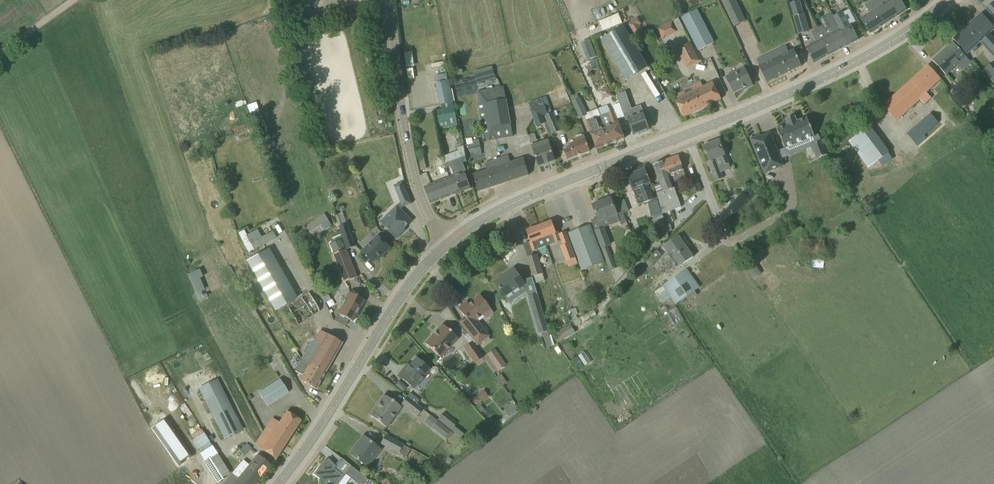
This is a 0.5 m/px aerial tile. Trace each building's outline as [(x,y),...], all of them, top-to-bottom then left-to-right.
[(735,0),(721,0),(729,15),(740,10),(735,0)] [(865,25),(870,34),(907,10),(900,0),(871,0),(864,4),(870,13),(860,19),(865,25)] [(993,2),(986,9),(993,18),(993,2)] [(681,18),(698,51),(714,42),(697,9),(681,18)] [(830,27),(824,30),(822,26),(819,27),(818,27),(824,38),(806,48),(814,61),(816,62),(859,40),(850,24),(849,25),(842,12),(833,16),(832,13),(824,17),(830,27)] [(599,22),(603,31),(622,23),(618,13),(599,22)] [(793,16),(798,35),(809,31),(804,13),(793,16)] [(967,55),(972,51),(973,53),(978,48),(976,47),(980,43),(993,57),(993,37),(991,33),(993,30),(993,28),(981,13),(953,39),(967,55)] [(647,37),(640,25),(642,24),(637,17),(626,24),(637,43),(647,37)] [(673,20),(657,26),(661,38),(677,31),(673,20)] [(601,40),(626,81),(648,67),(624,26),(601,40)] [(580,43),(588,61),(597,57),(589,39),(580,43)] [(676,49),(686,68),(700,61),(690,42),(676,49)] [(932,60),(939,68),(946,76),(957,66),(962,70),(971,62),(953,42),(932,60)] [(769,61),(759,66),(766,83),(802,66),(794,50),(779,57),(776,51),(766,55),(769,61)] [(590,60),(592,70),(599,68),(597,58),(590,60)] [(993,85),(993,62),(983,71),(993,85)] [(927,93),(941,80),(928,65),(882,106),(897,121),(920,100),(924,105),(932,98),(927,93)] [(725,76),(729,84),(733,93),(746,87),(747,88),(753,85),(744,67),(725,76)] [(493,68),(475,72),(477,83),(495,79),(493,68)] [(440,98),(442,108),(454,105),(449,79),(448,80),(447,74),(436,76),(437,83),(436,83),(439,99),(440,98)] [(720,96),(720,95),(715,85),(713,81),(685,95),(683,91),(674,95),(676,99),(675,100),(677,104),(682,114),(684,117),(721,99),(720,96)] [(477,91),(486,141),(513,136),(504,86),(493,88),(477,91)] [(949,92),(963,109),(970,103),(957,86),(949,92)] [(607,87),(599,90),(602,99),(611,95),(607,87)] [(626,92),(617,95),(626,120),(628,120),(634,135),(641,132),(641,134),(647,132),(646,130),(649,129),(643,113),(634,116),(626,92)] [(600,115),(598,109),(587,113),(580,99),(572,103),(580,118),(586,116),(587,120),(586,120),(596,148),(611,143),(600,115)] [(547,113),(543,104),(530,108),(537,127),(546,123),(543,115),(547,113)] [(454,105),(442,108),(443,110),(437,111),(438,121),(448,119),(450,127),(458,125),(454,105)] [(608,105),(598,109),(600,115),(611,143),(624,138),(614,111),(610,112),(608,105)] [(544,117),(552,135),(561,131),(554,113),(544,117)] [(931,113),(907,134),(917,145),(926,137),(924,135),(939,122),(931,113)] [(777,130),(785,149),(809,139),(812,145),(811,145),(816,158),(826,154),(821,142),(818,135),(814,136),(807,118),(796,122),(794,116),(785,120),(788,125),(777,130)] [(849,141),(855,149),(869,168),(878,161),(883,166),(893,159),(889,153),(869,126),(849,141)] [(783,166),(770,133),(761,137),(760,135),(750,139),(764,173),(783,166)] [(575,139),(576,142),(570,145),(571,147),(564,150),(567,159),(590,151),(584,135),(582,136),(582,134),(576,136),(576,138),(575,139)] [(473,144),(468,145),(470,156),(481,154),(478,139),(472,141),(473,144)] [(532,145),(536,156),(539,166),(555,160),(548,139),(532,145)] [(703,146),(711,169),(716,181),(723,178),(719,168),(729,163),(719,139),(703,146)] [(454,175),(424,187),(431,203),(471,188),(465,173),(466,172),(463,163),(468,161),(463,146),(457,148),(458,151),(444,156),(446,168),(451,166),(454,175)] [(417,153),(421,171),(426,170),(424,157),(423,157),(421,152),(417,153)] [(657,194),(658,198),(661,209),(662,215),(666,213),(681,207),(680,204),(673,183),(687,178),(679,155),(653,165),(663,192),(657,194)] [(474,174),(476,181),(479,191),(529,175),(524,158),(511,162),(509,156),(493,161),(493,162),(486,165),(487,170),(474,174)] [(661,209),(658,198),(654,199),(649,185),(651,184),(645,168),(627,175),(638,205),(648,201),(652,217),(653,217),(659,241),(669,239),(664,221),(662,215),(661,209)] [(419,175),(423,186),(430,183),(426,172),(419,175)] [(687,181),(692,194),(702,190),(697,177),(687,181)] [(394,185),(401,202),(403,207),(411,203),(402,182),(394,185)] [(728,207),(735,213),(753,193),(748,187),(728,207)] [(756,194),(751,199),(756,203),(760,198),(756,194)] [(611,225),(611,226),(620,222),(621,225),(627,223),(622,211),(619,202),(613,204),(611,198),(592,205),(598,218),(607,215),(611,225)] [(380,222),(389,232),(396,239),(403,232),(402,231),(412,221),(397,205),(380,222)] [(540,225),(539,226),(544,238),(547,246),(555,243),(561,241),(558,231),(556,232),(552,221),(546,223),(544,222),(540,223),(540,225)] [(247,252),(273,239),(266,223),(245,233),(243,229),(237,232),(247,252)] [(339,226),(347,249),(355,246),(347,223),(339,226)] [(590,225),(568,233),(571,242),(582,271),(589,268),(590,268),(604,262),(594,234),(590,225)] [(547,246),(544,238),(539,226),(526,230),(531,242),(529,242),(532,251),(539,249),(547,246)] [(617,269),(608,246),(611,244),(604,228),(595,231),(610,271),(617,269)] [(361,251),(365,256),(372,263),(381,255),(382,256),(391,247),(378,234),(361,251)] [(670,241),(664,246),(679,267),(683,264),(685,263),(693,257),(693,256),(687,248),(689,245),(684,238),(681,240),(678,236),(670,241)] [(800,252),(824,254),(825,240),(801,238),(800,252)] [(649,250),(653,254),(662,244),(657,241),(649,250)] [(566,261),(568,267),(578,264),(576,258),(575,258),(570,243),(560,246),(566,261)] [(333,255),(344,282),(357,277),(346,249),(333,255)] [(247,262),(274,310),(296,298),(269,250),(247,262)] [(647,261),(653,266),(662,256),(656,251),(647,261)] [(542,274),(543,274),(537,254),(527,258),(533,277),(534,276),(536,283),(544,281),(542,274)] [(506,275),(496,282),(505,297),(510,303),(529,290),(527,287),(514,267),(505,273),(506,275)] [(198,269),(186,274),(197,300),(206,297),(198,278),(201,277),(198,269)] [(662,286),(675,305),(686,297),(694,291),(700,287),(687,269),(662,286)] [(241,283),(248,296),(250,299),(256,295),(248,280),(241,283)] [(694,291),(686,297),(687,298),(689,300),(697,295),(695,293),(694,291)] [(286,306),(298,326),(320,312),(308,292),(286,306)] [(337,313),(352,321),(364,300),(348,292),(337,313)] [(528,296),(534,319),(544,316),(537,294),(528,296)] [(250,299),(254,306),(260,303),(256,295),(250,299)] [(464,317),(459,321),(459,322),(477,345),(489,336),(476,320),(490,309),(479,295),(468,304),(466,302),(458,309),(464,317)] [(559,305),(565,303),(562,296),(557,298),(559,305)] [(667,312),(676,327),(684,322),(675,307),(667,312)] [(569,310),(572,317),(578,314),(576,308),(569,310)] [(574,321),(576,326),(596,315),(593,310),(574,321)] [(425,343),(432,350),(441,358),(458,339),(442,324),(425,343)] [(553,334),(558,343),(575,333),(570,324),(553,334)] [(302,376),(300,380),(316,389),(342,343),(321,331),(315,341),(313,340),(295,371),(302,376)] [(476,363),(478,366),(485,361),(471,342),(463,348),(474,364),(476,363)] [(487,363),(494,373),(506,365),(499,355),(487,363)] [(398,376),(405,382),(414,389),(430,370),(416,358),(406,370),(404,368),(398,376)] [(501,375),(496,378),(502,386),(506,383),(501,375)] [(243,429),(218,379),(199,388),(224,439),(243,429)] [(258,392),(263,399),(275,392),(279,398),(288,392),(279,379),(258,392)] [(410,393),(407,397),(416,404),(417,404),(419,401),(410,393)] [(369,415),(377,421),(387,428),(401,407),(384,395),(369,415)] [(416,404),(407,397),(401,404),(417,417),(423,409),(417,404),(416,404)] [(273,418),(255,445),(276,458),(301,420),(287,411),(279,422),(273,418)] [(437,420),(456,435),(459,431),(453,427),(456,423),(443,413),(437,420)] [(424,422),(444,438),(450,431),(430,415),(424,422)] [(167,422),(153,432),(180,470),(194,460),(167,422)] [(380,443),(405,458),(410,449),(385,435),(380,443)] [(349,453),(356,459),(368,468),(381,450),(363,436),(349,453)] [(247,444),(240,450),(245,454),(251,448),(247,444)] [(217,453),(209,458),(222,478),(229,473),(217,453)] [(271,465),(258,455),(249,465),(243,460),(223,483),(255,483),(271,465)] [(313,474),(319,479),(319,480),(318,483),(338,483),(344,476),(334,468),(336,466),(328,459),(329,459),(328,458),(320,468),(319,467),(314,474),(314,473),(313,474)] [(345,474),(358,483),(362,483),(367,478),(351,466),(345,474)]
